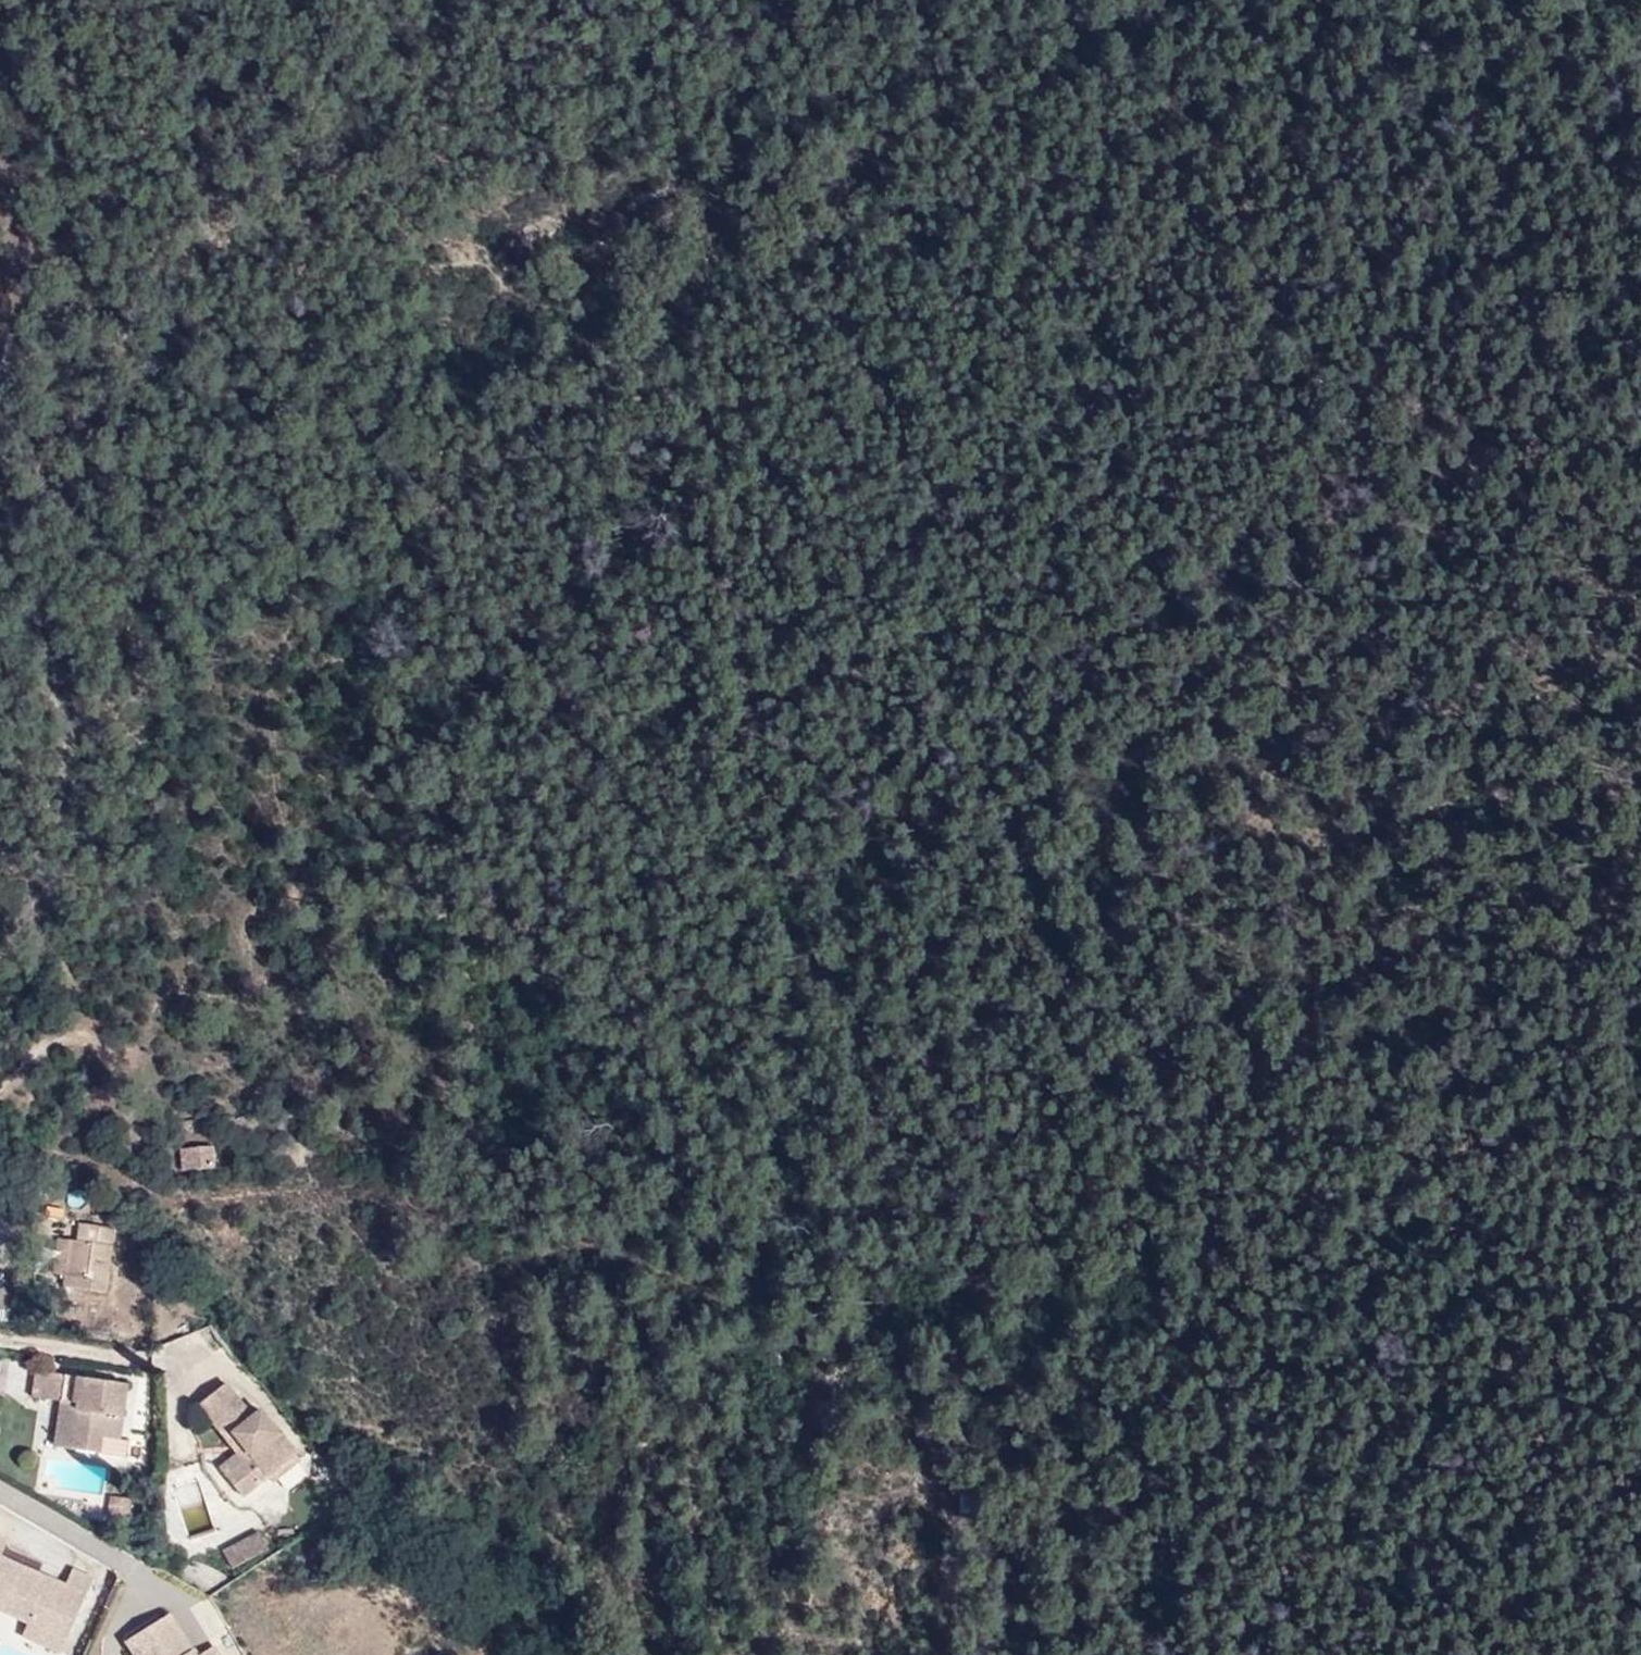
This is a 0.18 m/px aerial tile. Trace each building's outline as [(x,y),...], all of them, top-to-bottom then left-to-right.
[(180,1150),(181,1172),(213,1169),(212,1147),(180,1150)] [(140,1320),(159,1248),(114,1233),(110,1247),(98,1287),(89,1285),(84,1304),(140,1320)] [(98,1287),(110,1247),(74,1235),(62,1276),(89,1285),(98,1287)] [(108,1458),(126,1387),(38,1363),(31,1389),(58,1397),(75,1401),(62,1445),(108,1458)] [(299,1445),(262,1401),(254,1408),(228,1375),(200,1397),(247,1455),(229,1469),(245,1488),(269,1469),(299,1445)] [(62,1445),(75,1401),(58,1397),(46,1441),(62,1445)] [(229,1469),(247,1455),(239,1445),(221,1459),(229,1469)] [(274,1475),(304,1452),(299,1445),(269,1469),(274,1475)] [(129,1513),(131,1491),(113,1488),(109,1509),(129,1513)] [(234,1560),(270,1540),(260,1523),(224,1542),(234,1560)] [(92,1580),(72,1572),(66,1587),(0,1560),(0,1610),(29,1622),(22,1641),(56,1654),(61,1654),(92,1580)] [(153,1636),(120,1654),(164,1654),(153,1636)]
